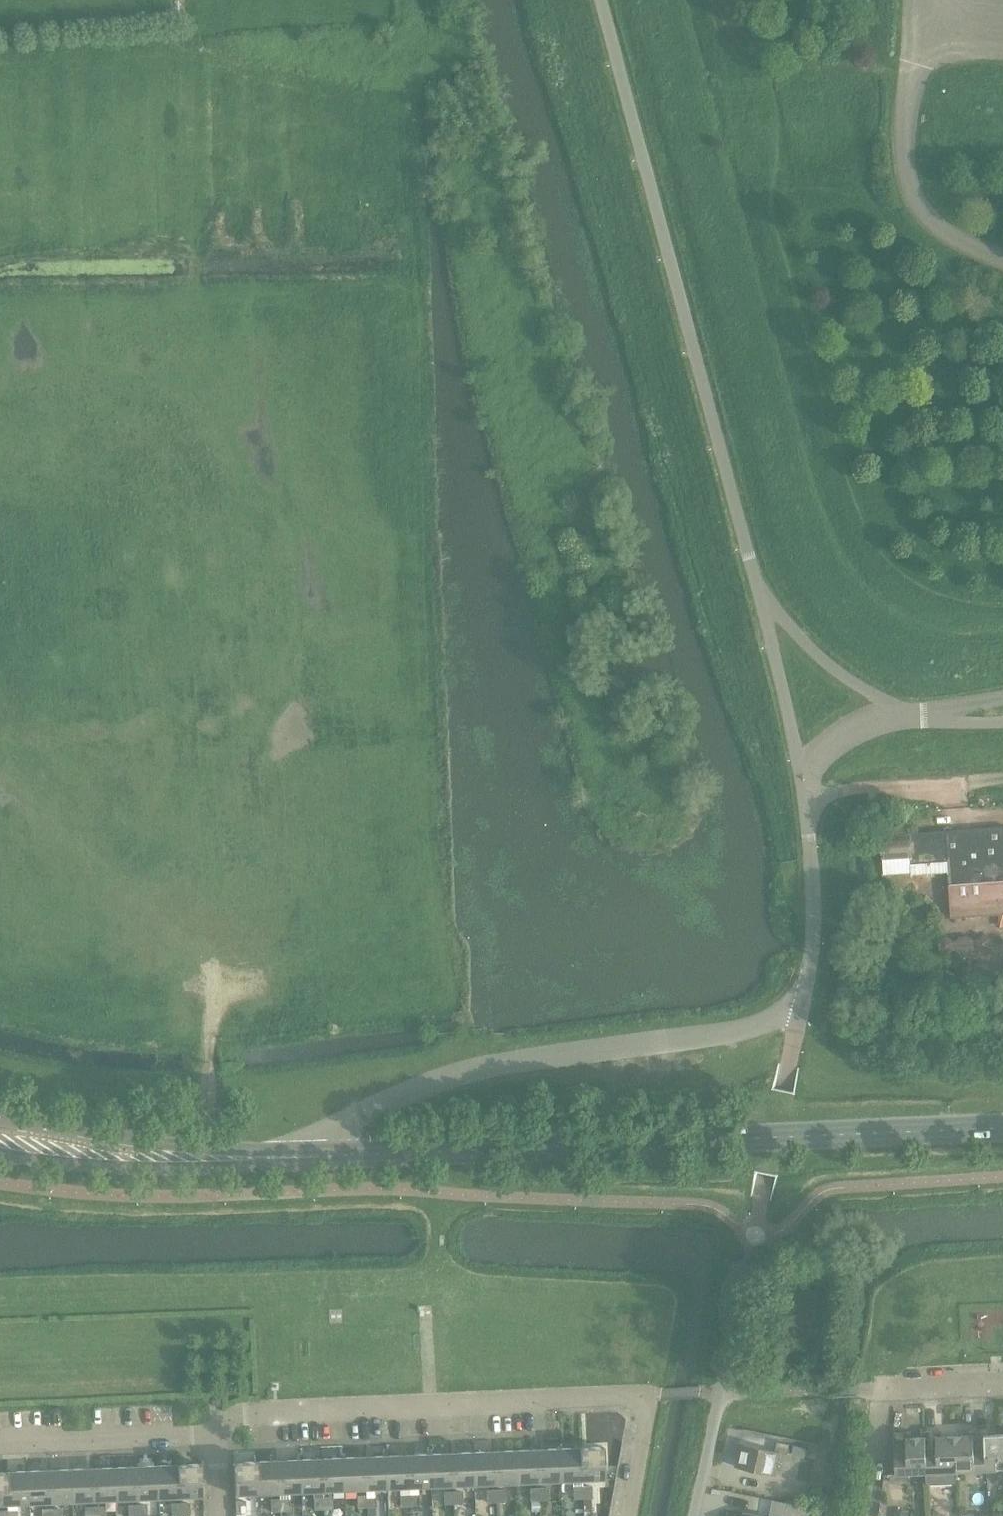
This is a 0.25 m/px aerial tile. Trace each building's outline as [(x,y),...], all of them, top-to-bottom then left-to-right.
[(882,837),(885,874),(913,872),(913,874),(949,872),(950,885),(953,918),(1002,914),(1002,828),(911,835),(882,837)] [(973,1436),(956,1436),(957,1472),(988,1471),(986,1429),(973,1430),(973,1436)] [(987,1429),(986,1429),(988,1471),(997,1471),(996,1435),(988,1435),(987,1429)] [(926,1432),(927,1473),(928,1481),(929,1484),(932,1485),(953,1484),(956,1483),(957,1480),(957,1472),(956,1436),(939,1437),(938,1431),(926,1432)] [(927,1473),(926,1432),(925,1432),(925,1438),(909,1438),(909,1432),(895,1433),(897,1475),(927,1473)] [(742,1445),(737,1467),(777,1476),(782,1452),(788,1454),(790,1445),(779,1443),(777,1452),(742,1445)] [(795,1446),(793,1455),(805,1457),(807,1448),(795,1446)] [(604,1447),(582,1448),(583,1480),(606,1480),(604,1447)] [(582,1448),(560,1449),(562,1481),(583,1480),(582,1448)] [(560,1449),(539,1450),(540,1482),(562,1481),(560,1449)] [(539,1450),(517,1451),(519,1483),(540,1482),(539,1450)] [(517,1451),(496,1452),(497,1484),(519,1483),(517,1451)] [(496,1452),(474,1453),(475,1485),(497,1484),(496,1452)] [(474,1453),(452,1454),(454,1486),(475,1485),(474,1453)] [(452,1454),(431,1455),(432,1487),(454,1486),(452,1454)] [(409,1455),(387,1456),(389,1489),(410,1488),(409,1455)] [(431,1455),(409,1455),(410,1488),(432,1487),(431,1455)] [(387,1456),(366,1457),(367,1490),(389,1489),(387,1456)] [(366,1457),(344,1458),(345,1491),(367,1490),(366,1457)] [(344,1458),(322,1459),(324,1491),(345,1491),(344,1458)] [(322,1459),(301,1460),(302,1492),(324,1491),(322,1459)] [(301,1460),(279,1461),(281,1493),(302,1492),(301,1460)] [(279,1461),(258,1462),(259,1494),(281,1493),(279,1461)] [(259,1494),(258,1462),(235,1463),(236,1495),(259,1494)] [(202,1464),(180,1465),(181,1498),(204,1497),(202,1464)] [(180,1465),(158,1466),(159,1499),(181,1498),(180,1465)] [(158,1466),(137,1467),(138,1499),(159,1499),(158,1466)] [(137,1467),(115,1468),(116,1500),(138,1499),(137,1467)] [(115,1468),(93,1469),(95,1501),(116,1500),(115,1468)] [(93,1469),(72,1470),(73,1502),(95,1501),(93,1469)] [(72,1470),(50,1471),(52,1503),(73,1502),(72,1470)] [(50,1471),(29,1472),(30,1504),(52,1503),(50,1471)] [(7,1472),(0,1473),(0,1505),(8,1505),(7,1472)] [(29,1472),(7,1472),(8,1505),(30,1504),(29,1472)] [(584,1499),(584,1486),(577,1487),(575,1489),(575,1499),(584,1499)] [(590,1486),(584,1486),(584,1499),(592,1498),(593,1498),(593,1488),(590,1486)] [(541,1500),(540,1488),(533,1488),(532,1491),(532,1501),(541,1500)] [(547,1488),(540,1488),(541,1500),(550,1500),(549,1490),(547,1488)] [(498,1502),(497,1490),(490,1490),(488,1492),(489,1503),(498,1502)] [(504,1490),(497,1490),(498,1502),(507,1502),(506,1492),(504,1490)] [(455,1504),(454,1492),(447,1492),(445,1494),(446,1504),(455,1504)] [(461,1492),(454,1492),(455,1504),(463,1504),(463,1493),(461,1492)] [(417,1493),(410,1494),(411,1506),(420,1506),(419,1495),(417,1493)] [(411,1506),(410,1494),(403,1494),(402,1496),(402,1506),(411,1506)] [(374,1495),(367,1496),(368,1508),(377,1507),(376,1497),(374,1495)] [(368,1508),(367,1496),(360,1496),(358,1498),(359,1508),(368,1508)] [(325,1510),(324,1497),(317,1498),(315,1500),(316,1510),(325,1510)] [(331,1497),(324,1497),(325,1510),(334,1509),(333,1499),(331,1497)] [(592,1498),(584,1499),(585,1510),(592,1510),(592,1498)] [(281,1511),(281,1499),(274,1499),(272,1502),(272,1512),(281,1511)] [(288,1499),(281,1499),(281,1511),(290,1511),(290,1501),(288,1499)] [(541,1500),(532,1501),(533,1512),(541,1511),(541,1500)] [(237,1501),(237,1513),(246,1513),(246,1503),(244,1501),(237,1501)] [(808,1509),(775,1502),(772,1515),(807,1515),(808,1509)] [(188,1503),(181,1504),(182,1515),(191,1515),(190,1505),(188,1503)] [(181,1504),(174,1504),(173,1506),(173,1515),(178,1515),(182,1515),(181,1504)] [(138,1505),(131,1506),(129,1508),(130,1515),(139,1515),(138,1505)] [(138,1505),(139,1515),(148,1515),(147,1507),(145,1505),(138,1505)] [(95,1507),(88,1508),(86,1510),(86,1515),(95,1515),(95,1507)] [(95,1507),(95,1515),(104,1515),(104,1509),(102,1507),(95,1507)] [(368,1508),(368,1515),(372,1515),(377,1515),(377,1507),(368,1508)]
